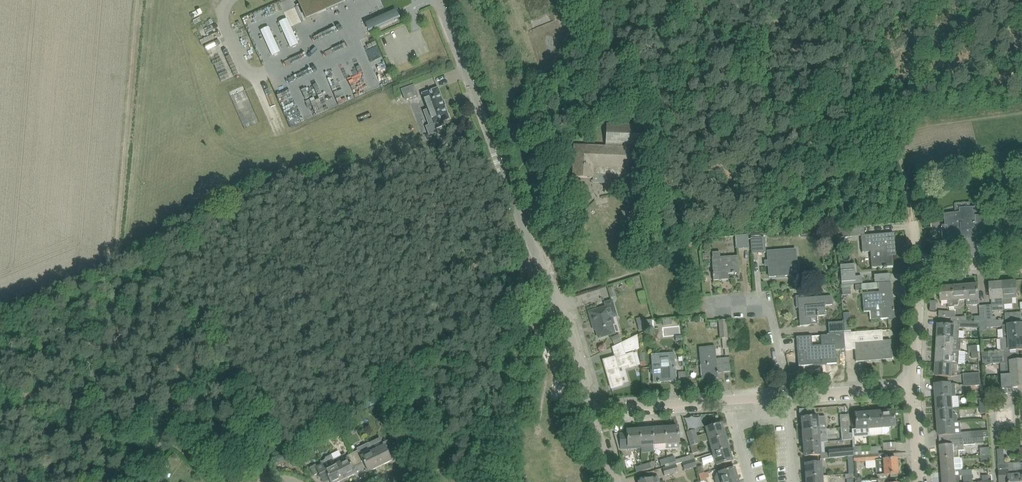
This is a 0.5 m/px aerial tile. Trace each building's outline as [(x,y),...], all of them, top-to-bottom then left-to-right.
[(306,19),(307,18),(337,5),(335,0),(298,0),(306,19)] [(279,1),(243,16),(247,24),(282,9),(279,1)] [(363,20),(367,31),(400,19),(397,8),(363,20)] [(287,17),(278,21),(289,47),(298,43),(287,17)] [(271,55),(279,51),(268,25),(260,29),(271,55)] [(400,88),(405,99),(418,94),(413,83),(400,88)] [(426,117),(429,125),(429,126),(433,124),(435,129),(436,129),(442,126),(442,127),(444,126),(442,121),(449,119),(437,89),(422,94),(428,110),(423,111),(426,117)] [(606,124),(606,147),(574,145),(572,178),(593,178),(593,176),(626,177),(626,168),(629,168),(630,146),(646,146),(646,125),(606,124)] [(946,224),(943,224),(944,241),(950,240),(968,239),(968,236),(974,236),(974,237),(977,237),(986,236),(985,228),(985,218),(984,214),(976,215),(975,207),(971,207),(970,202),(955,203),(956,213),(945,214),(946,224)] [(850,226),(838,227),(839,238),(851,237),(852,237),(851,226),(850,226)] [(894,233),(861,236),(862,253),(871,252),(871,258),(872,268),(893,266),(892,251),(896,250),(894,233)] [(748,234),(735,236),(736,249),(749,247),(748,234)] [(751,238),(752,253),(766,252),(764,237),(751,238)] [(767,252),(768,256),(769,275),(798,273),(796,251),(790,251),(790,250),(767,252)] [(712,252),(713,257),(712,257),(713,280),(728,279),(727,273),(738,272),(737,255),(720,256),(720,252),(712,252)] [(840,265),(842,285),(862,283),(862,276),(852,277),(852,273),(855,273),(854,264),(840,265)] [(1015,282),(1003,283),(1004,304),(1004,305),(1005,305),(1012,305),(1012,304),(1012,298),(1016,298),(1015,282)] [(957,286),(953,286),(954,300),(954,307),(955,306),(955,305),(959,305),(960,300),(966,299),(965,285),(964,285),(964,283),(956,284),(957,286)] [(1003,283),(990,284),(991,294),(991,299),(992,299),(993,305),(1004,304),(1003,283)] [(977,285),(965,285),(966,299),(967,299),(967,305),(979,304),(978,299),(977,285)] [(953,286),(940,287),(941,301),(947,301),(948,301),(948,307),(954,307),(954,300),(953,286)] [(873,320),(880,319),(895,317),(892,290),(862,293),(864,312),(872,311),(873,320)] [(807,297),(807,296),(796,296),(797,307),(799,307),(800,326),(809,325),(808,314),(817,314),(817,316),(818,316),(826,315),(825,305),(832,305),(831,295),(807,297)] [(606,306),(597,309),(588,312),(593,326),(597,338),(607,335),(614,333),(609,317),(615,315),(611,301),(604,303),(606,306)] [(981,317),(975,317),(975,322),(981,322),(987,321),(986,306),(980,306),(981,317)] [(673,325),(672,318),(663,318),(663,326),(673,325)] [(644,320),(644,319),(637,321),(640,332),(647,329),(644,320)] [(719,320),(721,338),(728,338),(726,320),(719,320)] [(834,334),(843,333),(844,333),(843,322),(828,323),(829,334),(834,334)] [(1008,325),(1008,328),(1003,329),(1004,338),(1009,338),(1021,337),(1021,324),(1013,325),(1008,325)] [(938,325),(937,338),(953,339),(958,339),(958,330),(956,327),(954,327),(954,326),(941,326),(939,325),(938,325)] [(891,340),(874,341),(874,332),(856,333),(857,342),(855,343),(855,351),(856,361),(856,358),(883,356),(883,359),(892,359),(891,340)] [(851,333),(844,333),(845,349),(845,350),(853,350),(851,333)] [(612,338),(615,345),(622,342),(618,335),(612,338)] [(638,336),(622,343),(625,353),(639,349),(638,336)] [(811,346),(810,336),(799,337),(800,349),(808,348),(810,365),(804,365),(804,366),(836,363),(835,344),(811,346)] [(989,351),(989,352),(990,358),(991,358),(1005,357),(1004,351),(1015,350),(1021,350),(1021,337),(1009,338),(1004,338),(1001,339),(1002,350),(989,351)] [(962,339),(958,339),(953,339),(937,338),(937,351),(952,351),(959,352),(961,352),(962,339)] [(716,346),(700,348),(702,379),(718,378),(718,373),(730,372),(729,358),(717,359),(716,346)] [(959,352),(952,351),(937,351),(936,363),(958,364),(959,364),(959,352)] [(615,357),(614,357),(605,360),(608,370),(606,371),(611,388),(623,385),(618,368),(628,365),(629,368),(636,366),(633,353),(615,359),(615,357)] [(651,355),(653,373),(653,383),(676,381),(674,353),(651,355)] [(1021,375),(1021,362),(1016,362),(1006,363),(1006,376),(1021,375)] [(958,375),(958,364),(936,363),(935,376),(951,377),(958,375)] [(678,372),(679,382),(687,381),(686,372),(678,372)] [(1006,376),(1001,376),(1002,389),(991,390),(992,396),(1007,395),(1007,389),(1021,388),(1021,375),(1006,376)] [(935,385),(936,398),(957,396),(956,384),(950,384),(935,385)] [(936,398),(937,410),(952,409),(960,408),(959,396),(957,396),(936,398)] [(367,401),(359,406),(360,407),(363,411),(371,406),(367,401)] [(937,410),(937,423),(953,422),(957,421),(958,419),(958,415),(956,414),(952,414),(952,409),(937,410)] [(868,413),(869,429),(882,428),(881,412),(868,413)] [(894,412),(881,412),(882,428),(895,427),(894,412)] [(870,436),(869,429),(868,413),(855,414),(856,424),(856,430),(861,430),(861,434),(865,437),(870,436)] [(848,415),(840,416),(841,428),(843,428),(843,427),(846,427),(846,429),(849,429),(848,415)] [(802,418),(803,431),(827,430),(826,417),(802,418)] [(953,422),(937,423),(938,436),(962,434),(961,421),(957,421),(953,422)] [(691,446),(696,445),(710,441),(725,436),(721,424),(706,428),(708,433),(697,436),(695,430),(687,433),(691,446)] [(665,428),(666,444),(666,449),(679,448),(678,427),(665,428)] [(843,428),(841,428),(842,441),(852,440),(852,433),(849,434),(849,429),(846,429),(846,427),(843,427),(843,428)] [(665,428),(652,429),(654,445),(666,444),(665,428)] [(652,429),(640,430),(641,446),(654,445),(652,429)] [(641,446),(640,430),(627,431),(627,434),(620,434),(621,450),(641,448),(641,446)] [(827,430),(803,431),(803,432),(802,432),(802,438),(803,438),(804,444),(820,443),(828,442),(827,430)] [(972,431),(972,438),(984,437),(989,437),(989,430),(972,431)] [(725,436),(710,441),(713,453),(728,448),(725,436)] [(939,446),(940,459),(961,458),(960,457),(960,450),(965,450),(965,445),(976,444),(976,443),(984,443),(984,437),(972,438),(950,440),(950,445),(939,446)] [(383,446),(372,451),(380,467),(384,465),(392,461),(389,456),(394,453),(388,440),(382,443),(383,446)] [(821,459),(848,457),(853,456),(853,448),(828,450),(828,452),(820,453),(820,443),(804,444),(805,457),(820,456),(821,459)] [(357,450),(351,453),(358,467),(364,464),(368,472),(375,469),(376,470),(380,467),(372,451),(368,444),(357,449),(357,450)] [(691,460),(695,459),(693,454),(698,452),(696,445),(691,446),(693,453),(689,454),(690,456),(691,460)] [(853,456),(871,454),(870,448),(870,446),(853,447),(853,448),(853,456)] [(728,448),(713,453),(717,465),(732,461),(728,448)] [(345,454),(334,460),(336,464),(344,481),(348,479),(348,478),(355,474),(353,469),(358,467),(351,453),(346,456),(345,454)] [(853,456),(854,462),(865,461),(866,469),(876,468),(877,475),(877,474),(885,474),(885,475),(886,475),(886,480),(888,480),(890,479),(890,474),(891,474),(891,477),(897,476),(897,474),(898,474),(897,459),(878,461),(877,454),(871,454),(853,456)] [(334,460),(331,455),(325,458),(325,460),(321,462),(322,464),(316,467),(315,465),(310,468),(314,476),(319,473),(323,481),(327,481),(329,481),(330,481),(342,481),(344,481),(336,464),(334,460)] [(676,464),(683,462),(691,460),(690,456),(676,460),(675,456),(669,458),(669,461),(667,461),(668,464),(669,464),(670,466),(676,464)] [(665,465),(666,467),(670,466),(669,464),(668,464),(667,461),(669,461),(669,458),(660,460),(661,466),(665,465)] [(940,459),(941,472),(960,471),(963,468),(963,459),(961,458),(940,459)] [(685,470),(697,467),(695,459),(691,460),(683,462),(685,470)] [(655,462),(643,465),(644,468),(642,468),(643,471),(651,469),(656,467),(655,462)] [(678,472),(676,464),(670,466),(666,467),(663,468),(665,476),(678,472)] [(805,465),(806,478),(822,477),(828,476),(822,476),(821,464),(805,465)] [(1020,469),(1008,470),(1008,465),(998,465),(999,479),(1009,478),(1009,481),(1021,481),(1021,475),(1020,469)] [(715,481),(735,481),(738,481),(734,469),(719,473),(716,474),(714,478),(715,481)] [(942,481),(961,481),(960,471),(941,472),(942,481)]
